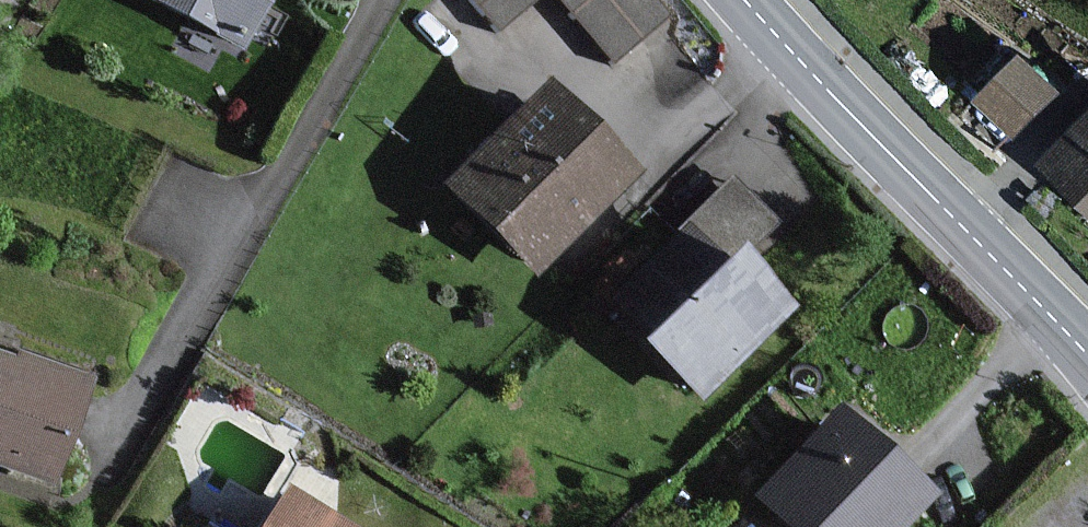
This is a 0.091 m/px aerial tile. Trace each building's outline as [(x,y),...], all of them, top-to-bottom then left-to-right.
[(228,56),(262,0),(134,0),(228,56)] [(496,23),(523,0),(476,0),(496,23)] [(648,0),(561,0),(611,59),(662,17),(648,0)] [(1057,92),(1024,58),(980,99),(1013,134),(1057,92)] [(627,176),(543,90),(446,183),(530,269),(627,176)] [(1047,161),(1087,201),(1087,119),(1047,161)] [(772,223),(728,181),(607,309),(630,331),(627,340),(692,402),(778,312),(730,267),(772,223)] [(0,368),(0,471),(50,488),(81,394),(0,368)] [(836,418),(756,502),(782,526),(902,526),(925,503),(836,418)] [(278,496),(259,526),(329,526),(278,496)]
